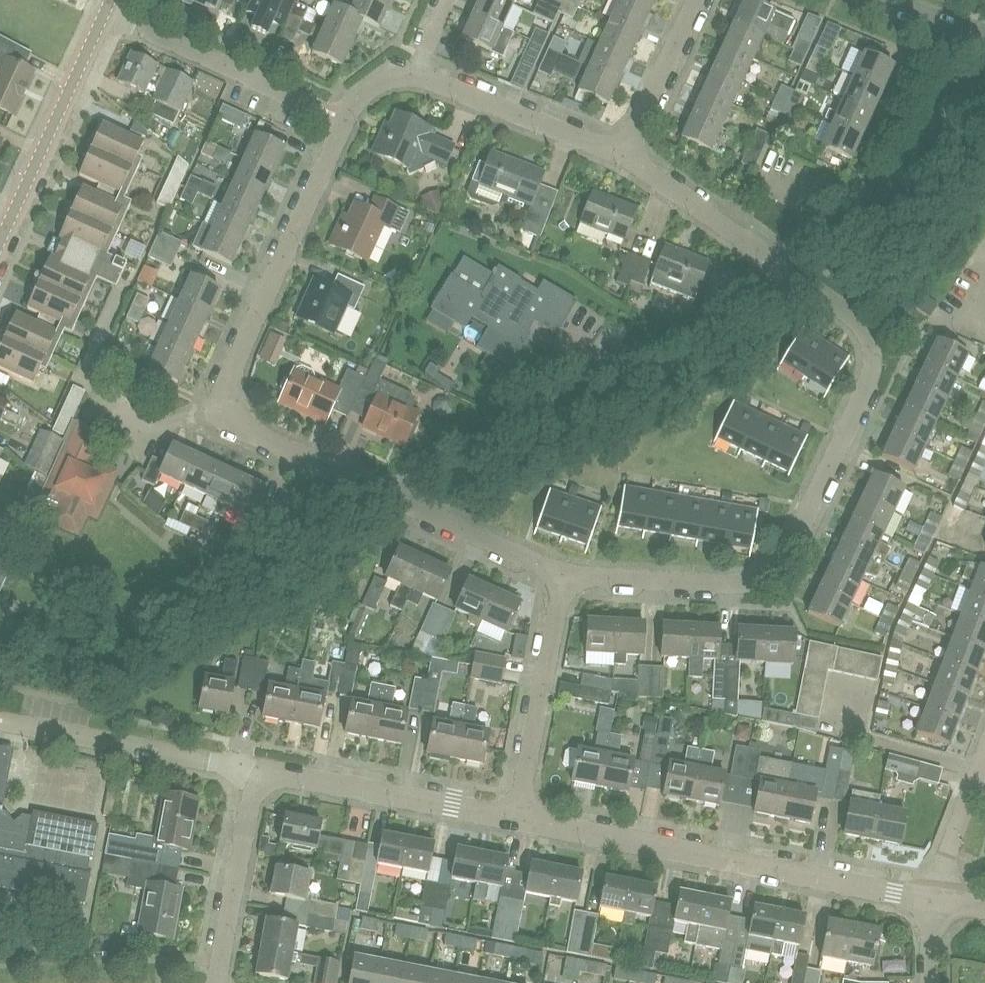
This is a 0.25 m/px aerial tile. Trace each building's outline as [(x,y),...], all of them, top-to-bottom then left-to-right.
[(283,28),(296,0),(251,0),(246,11),(257,16),(252,27),(268,35),(275,19),(284,23),(282,28),(283,28)] [(391,4),(383,0),(356,0),(350,13),(363,20),(379,28),(391,4)] [(514,6),(501,0),(481,0),(474,15),(504,29),(514,6)] [(550,9),(562,14),(568,2),(564,0),(554,0),(550,9)] [(652,13),(624,0),(621,0),(611,22),(641,36),(652,13)] [(657,0),(624,0),(652,13),(657,0)] [(786,18),(746,0),(735,23),(783,45),(794,22),(786,18)] [(296,2),(290,14),(304,20),(309,8),(296,2)] [(568,2),(562,14),(574,20),(580,7),(568,2)] [(353,43),(363,20),(350,13),(334,6),(324,29),(353,43)] [(343,66),(353,43),(324,29),(323,29),(304,20),(290,14),(280,37),(293,43),(298,32),(309,37),(310,36),(318,40),(313,52),(343,66)] [(515,34),(504,29),(474,15),(463,38),(493,52),(504,57),(515,34)] [(630,59),(641,36),(611,22),(601,45),(630,59)] [(755,60),(765,37),(783,46),(783,45),(735,23),(725,46),(755,60)] [(537,29),(531,41),(544,46),(550,35),(537,29)] [(555,37),(550,49),(562,55),(568,43),(555,37)] [(799,37),(793,50),(806,56),(811,43),(799,37)] [(26,67),(32,53),(23,48),(4,38),(0,45),(0,108),(15,115),(35,71),(26,67)] [(531,41),(521,63),(534,69),(544,46),(531,41)] [(620,82),(630,59),(601,45),(590,68),(620,82)] [(744,83),(755,60),(725,46),(714,69),(744,83)] [(816,46),(811,57),(824,63),(829,51),(816,46)] [(550,49),(539,71),(552,77),(562,55),(550,49)] [(801,67),(806,56),(793,50),(789,61),(801,67)] [(143,93),(145,88),(157,93),(153,100),(156,101),(179,112),(193,81),(132,53),(119,82),(143,93)] [(864,54),(854,76),(883,89),(893,67),(864,54)] [(818,74),(824,63),(811,57),(806,69),(818,74)] [(609,105),(620,82),(590,68),(579,91),(609,105)] [(733,106),(744,83),(714,69),(704,92),(733,106)] [(873,112),(883,89),(854,76),(844,99),(873,112)] [(800,107),(805,96),(810,85),(801,81),(796,91),(794,90),(788,102),(800,107)] [(788,102),(794,90),(781,85),(776,97),(788,102)] [(723,129),(733,106),(704,92),(693,115),(723,129)] [(783,114),(788,102),(776,97),(771,108),(765,119),(775,124),(780,113),(783,114)] [(863,134),(873,112),(844,99),(834,121),(863,134)] [(180,112),(179,112),(156,101),(151,114),(174,124),(180,112)] [(794,119),(800,107),(788,102),(783,114),(794,119)] [(223,104),(217,117),(241,128),(247,115),(223,104)] [(381,136),(377,143),(373,153),(409,169),(417,151),(447,165),(455,147),(430,135),(432,130),(396,114),(385,138),(381,136)] [(712,152),(723,129),(693,115),(682,138),(712,152)] [(851,159),(863,134),(834,121),(823,146),(851,159)] [(144,143),(123,133),(103,123),(91,149),(132,168),(144,143)] [(764,148),(766,143),(770,135),(757,128),(750,142),(764,148)] [(273,173),(284,148),(255,135),(244,159),(273,173)] [(220,147),(212,143),(207,141),(201,153),(214,159),(220,147)] [(754,169),(764,148),(750,142),(741,163),(754,169)] [(132,168),(91,149),(79,174),(99,184),(95,193),(105,197),(109,188),(120,193),(121,193),(132,168)] [(491,153),(488,164),(479,161),(473,181),(467,194),(470,199),(492,207),(505,204),(519,210),(525,222),(522,230),(541,237),(559,191),(539,184),(544,173),(491,153)] [(178,157),(174,166),(186,172),(189,166),(178,157)] [(263,196),(273,173),(244,159),(233,182),(263,196)] [(183,179),(186,172),(174,166),(170,174),(183,179)] [(180,187),(183,179),(170,174),(167,181),(180,187)] [(192,175),(186,187),(199,192),(204,181),(192,175)] [(176,194),(180,187),(167,181),(163,189),(176,194)] [(253,217),(263,196),(233,182),(224,204),(253,217)] [(116,202),(118,198),(120,193),(109,188),(105,197),(95,193),(82,187),(70,212),(112,231),(124,206),(116,202)] [(193,204),(199,192),(186,187),(181,199),(193,204)] [(173,202),(176,194),(163,189),(160,196),(173,202)] [(579,222),(580,223),(577,233),(602,243),(606,233),(623,240),(635,210),(591,192),(579,222)] [(170,209),(173,202),(160,196),(157,204),(170,209)] [(383,225),(390,228),(401,233),(409,214),(398,210),(375,199),(369,212),(355,205),(350,216),(345,213),(330,245),(366,262),(383,225)] [(243,240),(253,217),(224,204),(213,227),(243,240)] [(112,231),(70,212),(59,237),(89,252),(88,254),(92,255),(93,253),(100,257),(112,231)] [(232,263),(243,240),(213,227),(204,222),(194,245),(203,250),(232,263)] [(160,231),(153,245),(178,256),(184,242),(160,231)] [(172,267),(178,256),(153,245),(148,256),(172,267)] [(664,246),(652,276),(649,283),(693,300),(708,264),(664,246)] [(628,286),(639,256),(628,252),(616,282),(628,286)] [(126,263),(106,254),(105,256),(106,256),(98,273),(107,277),(106,277),(118,282),(126,263)] [(92,275),(71,265),(50,256),(39,282),(80,300),(92,275)] [(652,261),(639,256),(628,286),(629,286),(628,289),(640,294),(643,285),(652,261)] [(499,267),(495,272),(494,271),(492,274),(464,258),(454,276),(452,275),(438,299),(462,313),(462,312),(473,318),(490,328),(485,337),(495,343),(494,344),(517,358),(531,334),(531,335),(532,334),(529,332),(536,322),(538,323),(558,335),(578,301),(543,281),(538,291),(520,281),(521,280),(499,267)] [(151,269),(146,282),(164,289),(169,277),(151,269)] [(355,310),(366,286),(339,274),(333,287),(315,279),(298,316),(330,331),(342,304),(355,310)] [(191,276),(180,299),(210,313),(220,289),(191,276)] [(69,326),(80,300),(39,282),(27,307),(40,313),(50,318),(46,327),(57,332),(61,323),(69,326)] [(138,294),(132,305),(145,311),(151,299),(138,294)] [(929,317),(936,306),(921,295),(913,307),(929,317)] [(199,336),(210,313),(180,299),(170,322),(199,336)] [(140,323),(145,311),(132,305),(127,317),(140,323)] [(50,318),(40,313),(36,322),(16,313),(4,339),(46,357),(57,332),(46,327),(50,318)] [(189,359),(199,336),(170,322),(159,346),(189,359)] [(807,378),(828,345),(802,328),(781,362),(807,378)] [(4,339),(0,348),(0,368),(34,383),(46,357),(4,339)] [(936,340),(925,363),(957,378),(968,355),(936,340)] [(612,343),(603,358),(610,362),(619,347),(612,343)] [(848,357),(828,345),(807,378),(827,391),(848,357)] [(178,382),(189,359),(159,346),(149,369),(178,382)] [(111,352),(106,365),(129,375),(135,362),(111,352)] [(419,414),(412,411),(414,404),(414,401),(414,398),(413,396),(410,393),(380,380),(386,365),(375,360),(371,370),(370,370),(352,413),(368,420),(365,426),(405,444),(419,414)] [(946,401),(957,378),(925,363),(914,386),(946,401)] [(352,413),(370,370),(360,365),(357,372),(348,369),(338,391),(314,380),(316,377),(313,371),(303,366),(297,368),(296,371),(282,401),(326,421),(331,410),(349,418),(351,412),(352,413)] [(86,391),(74,386),(70,394),(82,399),(86,391)] [(935,425),(946,401),(914,386),(903,409),(935,425)] [(79,407),(82,399),(70,394),(67,401),(79,407)] [(21,416),(6,410),(10,401),(0,397),(0,423),(1,420),(16,427),(21,416)] [(79,407),(67,401),(63,408),(75,414),(79,407)] [(739,449),(756,413),(732,401),(715,437),(739,449)] [(976,415),(984,420),(984,402),(983,401),(976,415)] [(72,422),(75,414),(63,408),(60,416),(72,422)] [(925,448),(935,425),(903,409),(892,433),(925,448)] [(984,425),(984,420),(976,415),(968,412),(961,426),(980,435),(984,425)] [(763,461),(780,425),(756,413),(739,449),(763,461)] [(69,429),(72,422),(60,416),(56,423),(69,429)] [(97,518),(118,472),(91,460),(100,438),(79,420),(70,441),(67,440),(34,511),(79,532),(88,514),(97,518)] [(65,437),(69,429),(56,423),(53,431),(65,437)] [(806,437),(786,427),(780,425),(763,461),(788,473),(806,437)] [(41,429),(25,464),(24,466),(47,477),(52,466),(63,440),(41,429)] [(914,471),(925,448),(892,433),(882,456),(914,471)] [(974,461),(984,465),(984,438),(974,461)] [(185,483),(197,455),(174,444),(166,462),(153,456),(143,479),(157,485),(162,473),(185,483)] [(962,446),(955,461),(965,466),(972,451),(962,446)] [(208,494),(220,465),(197,455),(185,483),(208,494)] [(959,480),(965,466),(955,461),(948,475),(959,480)] [(984,465),(974,461),(963,484),(974,488),(984,465)] [(231,504),(243,476),(220,465),(208,494),(231,504)] [(873,474),(862,497),(894,512),(905,489),(873,474)] [(266,486),(243,476),(231,504),(254,514),(248,526),(261,532),(271,511),(258,505),(266,486)] [(963,511),(974,488),(963,484),(952,507),(963,511)] [(644,530),(650,490),(624,486),(617,525),(644,530)] [(563,535),(575,499),(549,490),(537,526),(563,535)] [(670,535),(677,495),(650,490),(644,530),(670,535)] [(697,539),(704,500),(677,495),(670,535),(697,539)] [(984,501),(984,500),(973,495),(968,506),(981,511),(984,501)] [(884,535),(894,512),(862,497),(851,520),(884,535)] [(601,508),(575,499),(563,535),(589,544),(601,508)] [(724,544),(731,504),(704,500),(697,539),(724,544)] [(757,509),(731,504),(724,544),(751,548),(757,509)] [(957,524),(963,511),(952,507),(946,520),(957,524)] [(192,528),(198,516),(185,510),(180,523),(192,528)] [(931,512),(924,526),(935,531),(941,516),(931,512)] [(209,521),(198,516),(192,528),(203,533),(209,521)] [(891,549),(881,541),(884,535),(851,520),(840,543),(884,564),(891,549)] [(928,546),(935,531),(924,526),(917,541),(928,546)] [(12,548),(0,542),(0,569),(3,570),(12,548)] [(884,564),(840,543),(830,566),(862,581),(865,575),(877,578),(884,564)] [(408,600),(427,559),(401,547),(387,576),(401,583),(391,605),(403,611),(408,600)] [(929,556),(922,572),(933,576),(940,561),(929,556)] [(910,558),(906,565),(916,570),(919,562),(910,558)] [(452,571),(427,559),(408,600),(419,606),(424,594),(438,600),(452,571)] [(979,567),(967,563),(962,576),(973,583),(970,590),(984,596),(984,568),(979,566),(979,567)] [(913,577),(916,570),(906,565),(903,572),(913,577)] [(851,605),(862,581),(830,566),(819,589),(851,605)] [(3,570),(0,569),(0,594),(1,592),(8,576),(10,573),(3,570)] [(910,584),(913,577),(903,572),(899,579),(910,584)] [(926,590),(933,576),(922,572),(916,585),(926,590)] [(20,582),(8,576),(1,592),(13,597),(20,582)] [(375,576),(363,605),(374,610),(387,581),(375,576)] [(482,620),(496,591),(471,579),(457,609),(471,615),(468,620),(470,624),(478,628),(482,620)] [(907,591),(910,584),(899,579),(896,587),(907,591)] [(840,628),(851,605),(819,589),(808,612),(840,628)] [(970,590),(961,614),(984,623),(984,596),(970,590)] [(521,603),(496,591),(482,620),(507,632),(521,603)] [(908,602),(900,618),(912,622),(929,628),(935,614),(908,602)] [(432,637),(446,608),(433,603),(420,632),(432,637)] [(887,603),(886,606),(881,617),(892,623),(899,608),(887,603)] [(351,622),(354,623),(351,632),(360,635),(369,613),(367,612),(369,608),(358,604),(351,622)] [(457,613),(446,608),(432,637),(444,642),(457,613)] [(984,650),(984,623),(961,614),(952,638),(984,650)] [(885,637),(892,623),(881,617),(874,632),(885,637)] [(905,636),(912,622),(900,618),(894,631),(905,636)] [(615,664),(616,621),(587,620),(586,652),(614,654),(613,664),(615,664)] [(644,623),(616,621),(615,664),(626,664),(627,655),(643,655),(644,623)] [(690,658),(692,626),(662,625),(661,657),(690,658)] [(719,627),(692,626),(690,658),(689,677),(702,678),(703,659),(717,660),(719,627)] [(766,662),(767,631),(739,629),(737,661),(766,662)] [(794,632),(786,632),(767,631),(766,662),(792,664),(794,632)] [(427,649),(432,637),(420,632),(410,654),(423,656),(427,649)] [(976,674),(984,650),(952,638),(943,662),(976,674)] [(328,697),(329,693),(340,695),(350,642),(345,663),(332,661),(329,681),(314,678),(315,671),(303,669),(293,722),(320,727),(326,697),(328,697)] [(362,644),(350,642),(340,695),(352,697),(362,644)] [(832,672),(837,648),(809,643),(809,645),(804,645),(804,649),(804,653),(807,654),(802,678),(825,683),(828,671),(832,672)] [(843,674),(848,651),(837,648),(832,672),(843,674)] [(252,689),(258,658),(256,658),(257,651),(246,649),(245,656),(244,656),(238,687),(252,689)] [(476,651),(473,664),(504,670),(507,657),(476,651)] [(855,677),(859,653),(848,651),(843,674),(855,677)] [(889,651),(885,667),(897,671),(900,654),(889,651)] [(866,679),(871,655),(859,653),(855,677),(866,679)] [(882,658),(871,655),(866,679),(877,681),(882,658)] [(432,657),(432,658),(433,658),(422,711),(435,713),(443,669),(452,668),(453,661),(432,657)] [(229,713),(239,661),(227,658),(223,679),(207,676),(201,708),(229,713)] [(270,661),(258,658),(252,689),(263,691),(270,661)] [(433,658),(432,658),(428,679),(415,677),(410,708),(422,711),(433,658)] [(967,698),(976,674),(943,662),(934,686),(967,698)] [(502,684),(504,670),(473,664),(470,678),(502,684)] [(649,697),(651,666),(639,665),(637,696),(649,697)] [(293,722),(303,669),(291,666),(287,688),(271,685),(265,717),(293,722)] [(664,666),(651,666),(649,697),(662,698),(664,666)] [(725,699),(727,668),(714,667),(712,698),(725,699)] [(894,685),(897,671),(885,667),(882,683),(894,685)] [(739,669),(727,668),(725,699),(726,700),(725,714),(738,716),(739,669)] [(583,673),(580,685),(612,692),(614,679),(583,673)] [(823,695),(825,683),(802,678),(799,690),(823,695)] [(609,704),(612,692),(580,685),(561,682),(558,695),(609,704)] [(347,733),(374,738),(384,685),(373,683),(369,704),(353,701),(347,733)] [(393,708),(397,687),(384,685),(374,738),(403,744),(409,712),(393,708)] [(958,722),(967,698),(934,686),(925,709),(958,722)] [(821,706),(823,695),(799,690),(797,701),(821,706)] [(456,759),(466,706),(464,706),(466,700),(457,699),(455,704),(451,724),(435,721),(428,753),(431,754),(430,758),(442,760),(443,756),(456,759)] [(878,700),(875,717),(886,719),(890,702),(878,700)] [(818,718),(821,706),(797,701),(794,713),(818,718)] [(478,708),(466,706),(456,759),(483,764),(489,731),(474,728),(478,708)] [(819,719),(818,718),(794,713),(765,708),(762,721),(817,731),(819,719)] [(948,746),(958,722),(925,709),(916,733),(948,746)] [(667,729),(658,727),(657,733),(651,764),(664,766),(669,735),(666,735),(667,729)] [(600,786),(611,732),(599,730),(594,751),(579,748),(578,750),(570,749),(566,752),(564,762),(567,767),(575,768),(572,780),(600,786)] [(651,764),(657,733),(645,731),(638,762),(651,764)] [(623,735),(611,732),(600,786),(627,791),(634,759),(619,756),(623,735)] [(755,812),(781,817),(791,767),(792,765),(759,758),(761,749),(758,749),(759,744),(750,742),(749,747),(743,777),(761,780),(755,812)] [(730,774),(743,777),(749,747),(735,744),(730,774)] [(665,794),(692,800),(702,749),(688,746),(684,765),(671,763),(665,794)] [(832,799),(842,751),(842,748),(830,746),(820,797),(832,799)] [(86,903),(91,873),(87,873),(90,860),(92,860),(99,826),(33,813),(32,817),(23,816),(15,822),(7,811),(3,811),(15,750),(0,747),(0,886),(86,903)] [(719,805),(725,774),(711,771),(715,752),(702,749),(692,800),(719,805)] [(839,769),(842,751),(832,799),(845,802),(850,771),(839,769)] [(889,754),(885,767),(916,776),(920,763),(889,754)] [(809,823),(815,792),(788,786),(791,767),(781,817),(809,823)] [(872,839),(880,795),(852,790),(850,802),(844,833),(872,839)] [(137,832),(133,854),(112,850),(111,855),(161,864),(164,844),(189,849),(198,798),(166,792),(158,836),(137,832)] [(905,813),(879,808),(881,795),(880,795),(872,839),(899,844),(905,813)] [(362,884),(370,842),(369,842),(369,845),(319,835),(322,821),(286,814),(281,842),(315,849),(315,851),(341,856),(336,879),(362,884)] [(378,864),(403,868),(409,838),(383,833),(381,845),(370,842),(362,884),(360,895),(372,897),(378,864)] [(434,843),(409,838),(403,868),(428,873),(432,857),(434,843)] [(477,883),(483,853),(458,848),(452,878),(477,883)] [(508,857),(483,853),(477,883),(502,888),(508,857)] [(157,884),(161,864),(111,855),(108,870),(130,874),(128,885),(148,888),(140,932),(173,938),(182,888),(157,884)] [(551,897),(557,867),(531,862),(525,892),(551,897)] [(271,893),(305,900),(311,873),(276,866),(271,893)] [(582,872),(557,867),(551,897),(550,906),(560,908),(561,900),(576,902),(582,872)] [(626,912),(632,882),(606,877),(600,907),(626,912)] [(434,909),(438,884),(427,882),(422,906),(421,906),(419,917),(409,915),(409,912),(397,909),(395,919),(407,922),(430,926),(434,909)] [(632,882),(626,912),(624,924),(634,926),(637,914),(651,917),(657,887),(632,882)] [(450,887),(438,884),(434,909),(446,911),(450,887)] [(696,945),(706,896),(680,891),(674,921),(687,924),(684,942),(687,943),(696,945)] [(505,940),(513,899),(501,896),(496,921),(496,920),(492,937),(505,940)] [(706,896),(696,945),(721,949),(718,963),(722,964),(719,982),(722,982),(727,982),(731,966),(736,941),(723,939),(731,901),(706,896)] [(524,901),(513,899),(505,940),(516,943),(520,925),(524,901)] [(350,910),(338,908),(339,905),(311,900),(308,914),(348,922),(350,910)] [(772,955),(781,911),(754,906),(747,944),(736,941),(731,966),(743,968),(747,949),(772,955)] [(579,955),(587,913),(575,910),(568,947),(556,945),(555,950),(567,952),(579,955)] [(804,916),(805,915),(781,911),(772,955),(782,957),(785,943),(799,946),(805,916),(804,916)] [(599,915),(587,913),(579,955),(591,957),(599,915)] [(346,934),(348,922),(308,914),(306,926),(346,934)] [(361,929),(377,932),(379,921),(363,917),(361,929)] [(266,918),(261,946),(294,952),(299,924),(266,918)] [(847,962),(855,925),(830,920),(822,957),(847,962)] [(411,938),(413,927),(397,924),(395,935),(411,938)] [(657,951),(661,927),(649,925),(644,949),(646,949),(645,956),(653,957),(654,951),(657,951)] [(880,930),(855,925),(847,962),(873,967),(880,930)] [(428,930),(413,927),(411,938),(427,941),(428,930)] [(673,930),(661,927),(657,951),(668,954),(673,930)] [(461,948),(463,937),(447,933),(445,945),(461,948)] [(478,940),(463,937),(461,948),(476,951),(478,940)] [(510,958),(513,946),(496,943),(494,955),(510,958)] [(288,978),(293,953),(294,952),(261,946),(256,972),(288,978)] [(528,949),(513,946),(510,958),(525,961),(528,949)] [(807,968),(810,956),(797,954),(792,978),(793,978),(792,982),(804,982),(807,968)] [(380,962),(355,957),(350,982),(376,982),(380,962)] [(579,971),(582,960),(567,957),(565,969),(579,971)] [(320,958),(315,982),(337,982),(341,963),(320,958)] [(608,965),(582,960),(579,971),(605,977),(608,965)] [(405,967),(380,962),(376,982),(402,982),(405,967)] [(430,972),(405,967),(402,982),(428,982),(430,972)] [(630,982),(632,970),(616,967),(614,979),(630,982)] [(807,968),(804,982),(819,982),(821,971),(807,968)] [(632,970),(630,982),(636,982),(656,982),(657,975),(632,970)] [(455,977),(430,972),(428,982),(454,982),(455,977)]
